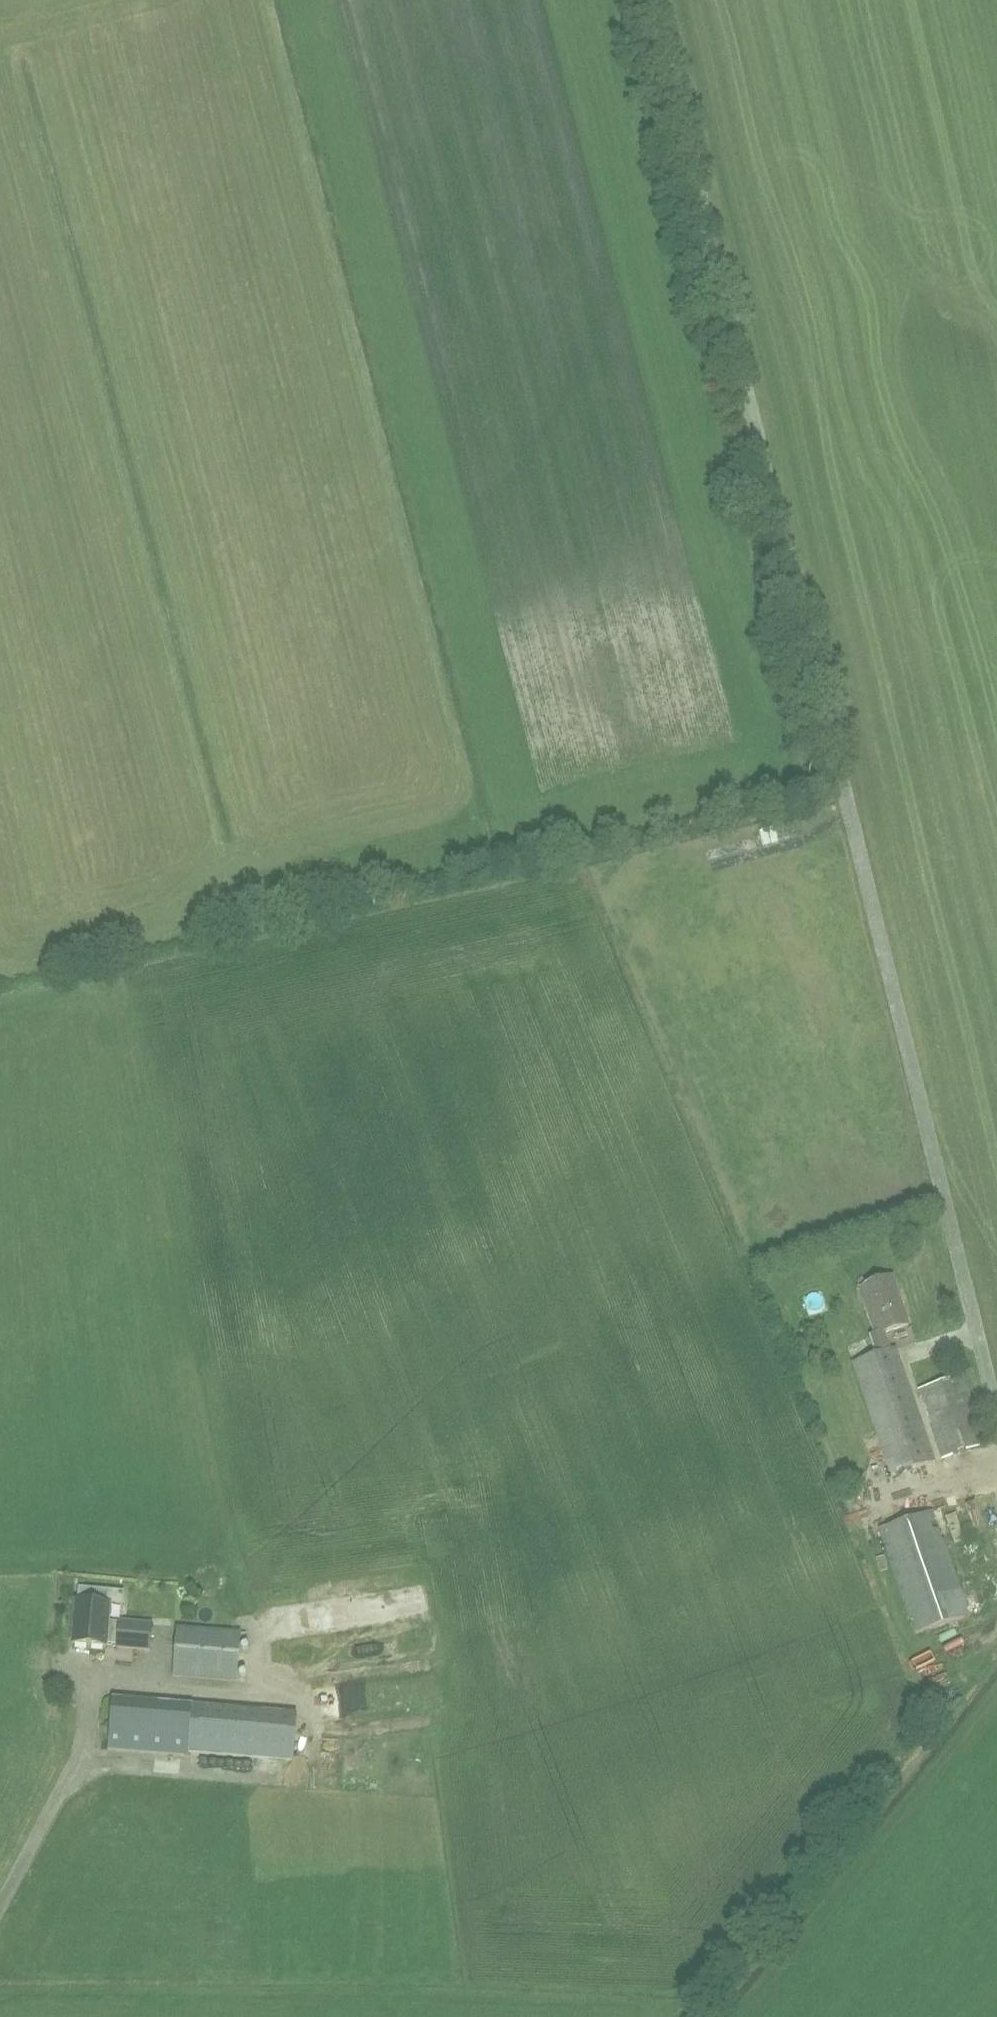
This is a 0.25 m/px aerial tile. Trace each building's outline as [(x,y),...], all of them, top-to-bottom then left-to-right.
[(875,1354),(852,1363),(892,1476),(934,1462),(894,1350),(890,1352),(884,1334),(908,1326),(892,1278),(859,1290),(875,1335),(869,1337),(875,1354)] [(962,1376),(916,1392),(941,1461),(987,1446),(962,1376)] [(943,1510),(962,1500),(956,1490),(937,1499),(943,1510)] [(968,1617),(932,1513),(879,1531),(915,1635),(968,1617)] [(76,1602),(72,1644),(105,1648),(105,1644),(117,1645),(116,1648),(149,1652),(152,1626),(119,1622),(119,1624),(108,1622),(110,1605),(122,1606),(123,1593),(78,1588),(76,1602)] [(177,1628),(173,1676),(235,1682),(239,1634),(177,1628)] [(296,1715),(191,1707),(111,1700),(107,1748),(187,1755),(187,1752),(292,1759),(296,1715)]
